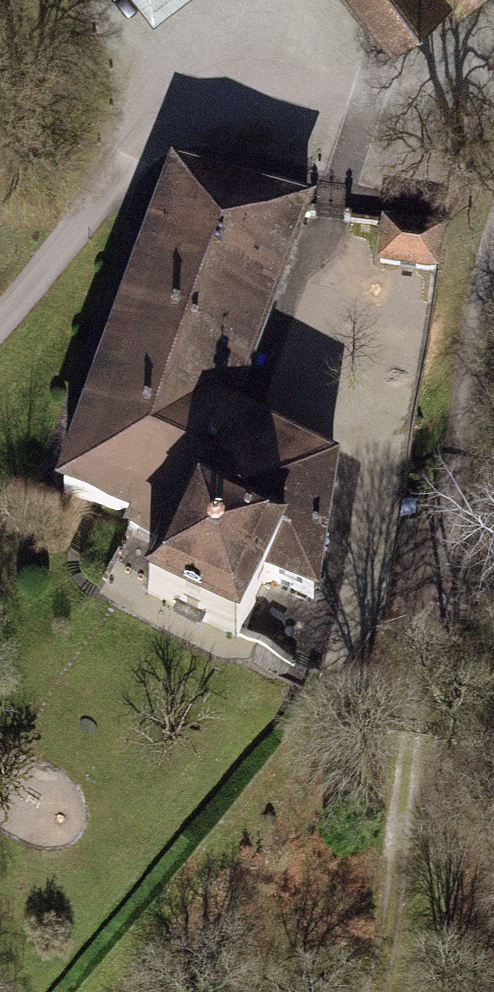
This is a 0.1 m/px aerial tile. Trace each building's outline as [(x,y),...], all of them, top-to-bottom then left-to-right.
[(385,30),(429,0),(365,0),(385,30)] [(158,160),(52,484),(150,519),(129,572),(228,616),(256,574),(308,584),(329,462),(236,417),(304,207),(158,160)]
